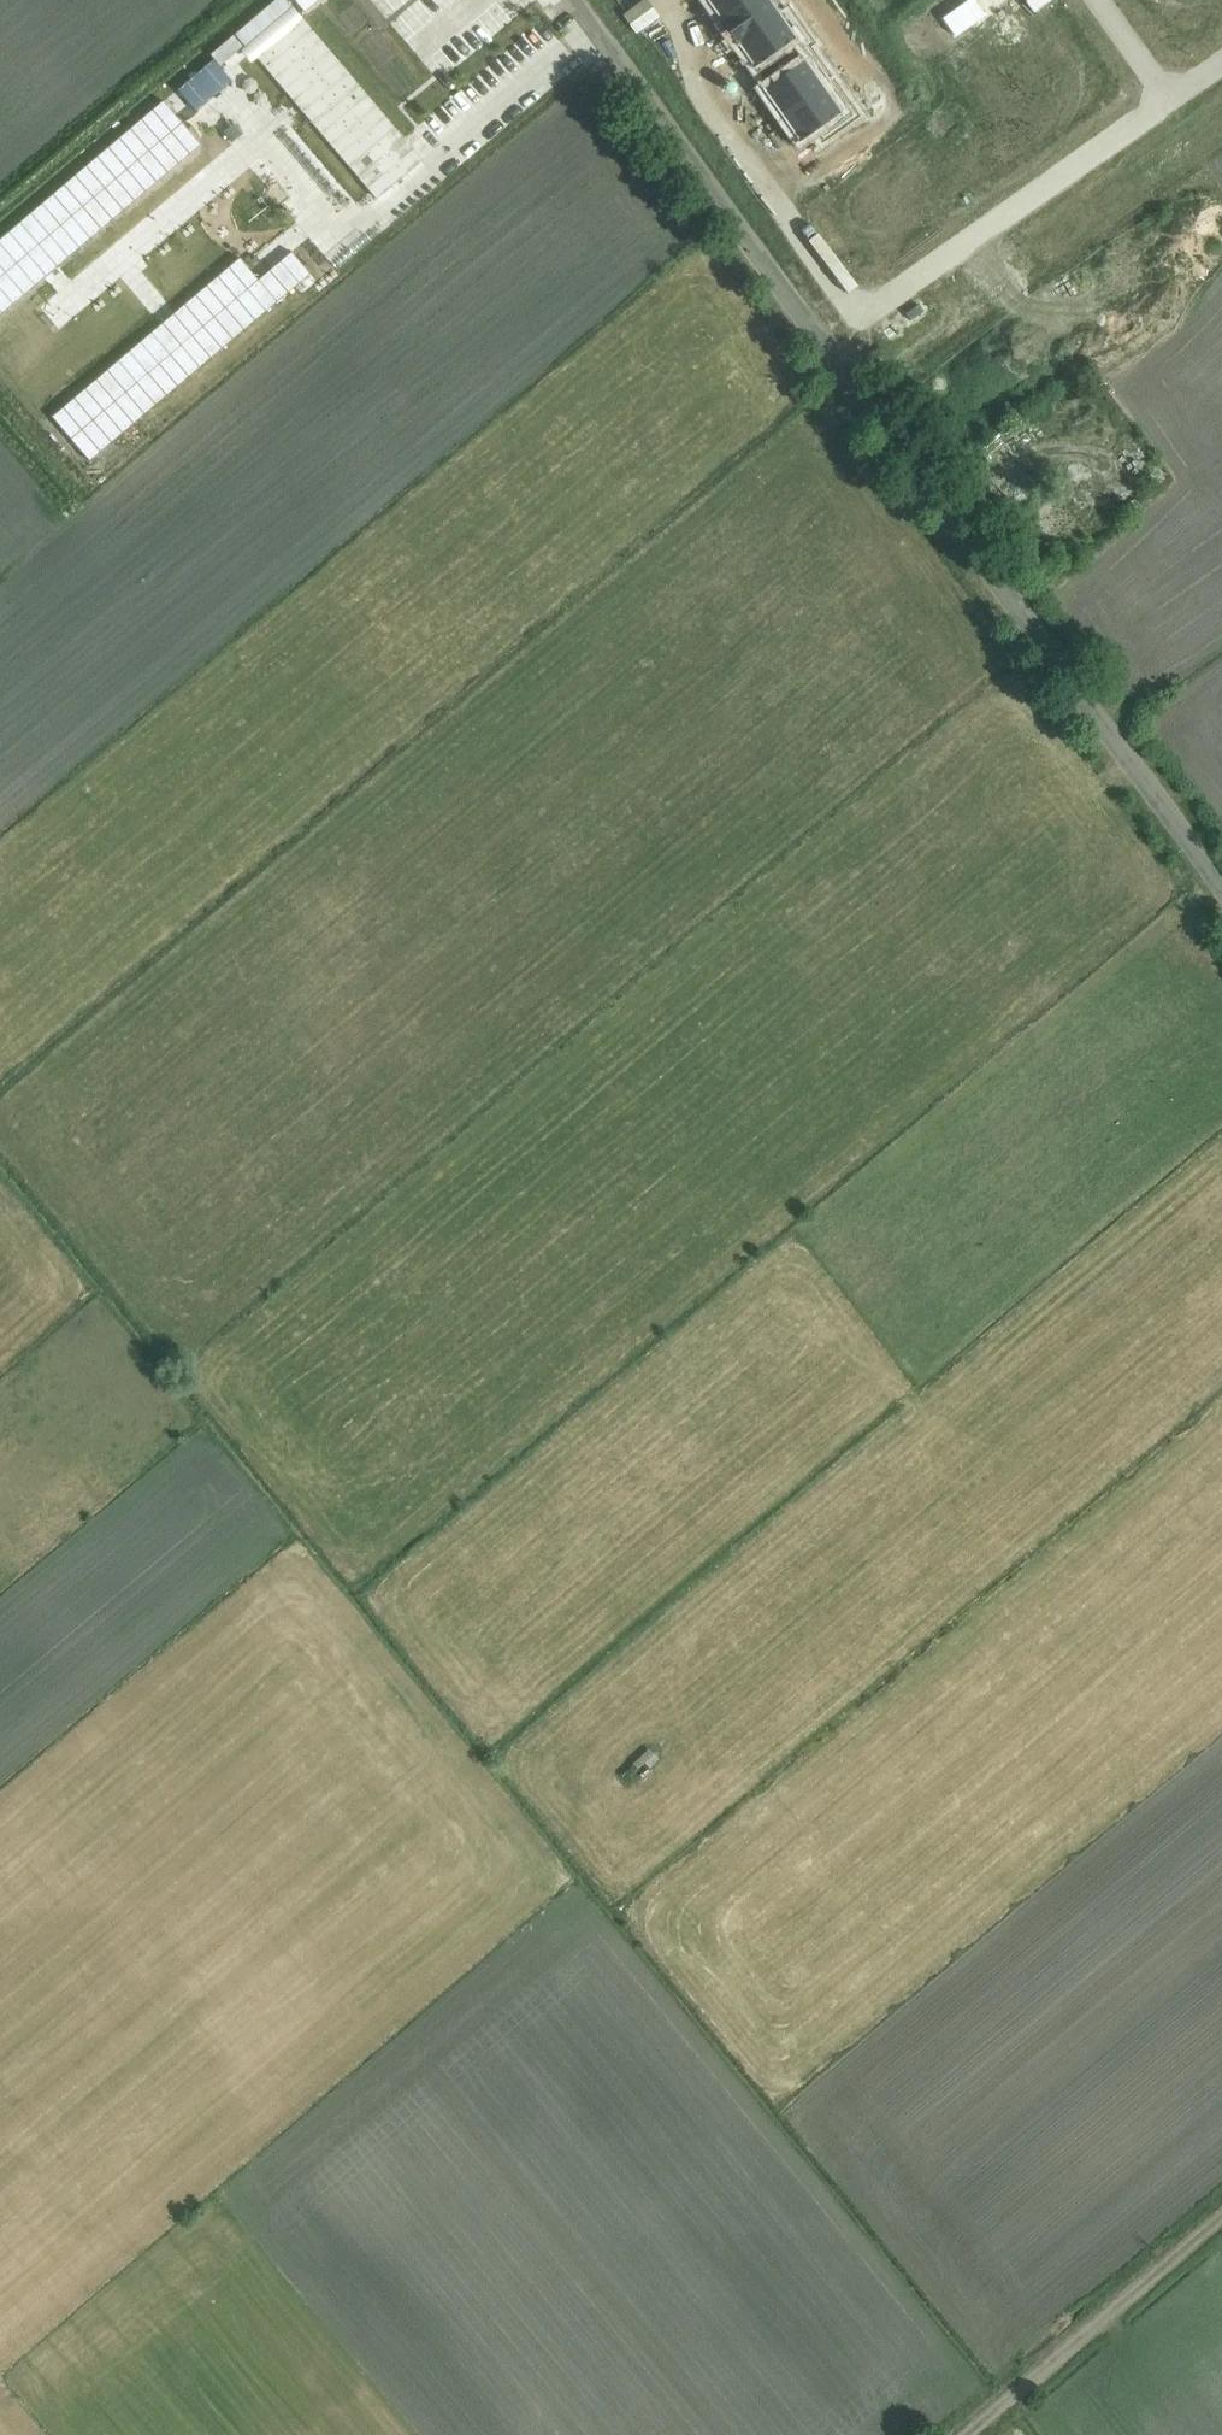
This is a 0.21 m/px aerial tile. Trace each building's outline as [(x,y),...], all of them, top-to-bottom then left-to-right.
[(424,164),(284,0),(281,0),(238,37),(379,203),(424,164)] [(723,20),(722,20),(722,21),(753,0),(709,0),(723,20)] [(722,21),(737,43),(777,15),(766,0),(753,0),(722,21)] [(947,14),(961,33),(993,11),(985,0),(967,0),(947,14)] [(1031,16),(1051,2),(1049,0),(1020,0),(1031,16)] [(777,15),(737,43),(738,44),(739,43),(754,64),(774,50),(782,62),(800,49),(806,45),(797,33),(792,36),(777,15)] [(786,79),(767,93),(782,115),(821,88),(806,66),(810,63),(800,49),(782,62),(777,66),(786,79)] [(821,88),(782,115),(798,136),(817,123),(827,137),(850,120),(840,106),(836,109),(821,88)] [(0,239),(0,314),(200,144),(163,100),(0,239)] [(242,261),(55,420),(92,464),(313,277),(294,255),(261,283),(242,261)] [(623,1785),(651,1758),(642,1750),(614,1776),(623,1785)]
